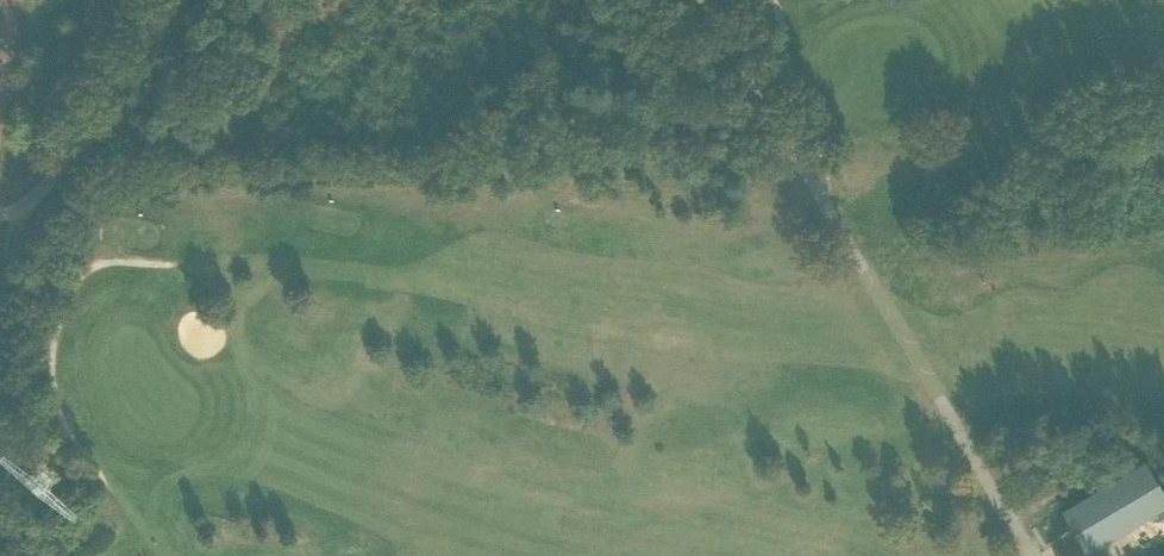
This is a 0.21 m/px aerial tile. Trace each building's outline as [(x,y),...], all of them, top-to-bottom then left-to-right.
[(1146,463),(1062,513),(1087,555),(1163,509),(1163,494),(1146,463)]
